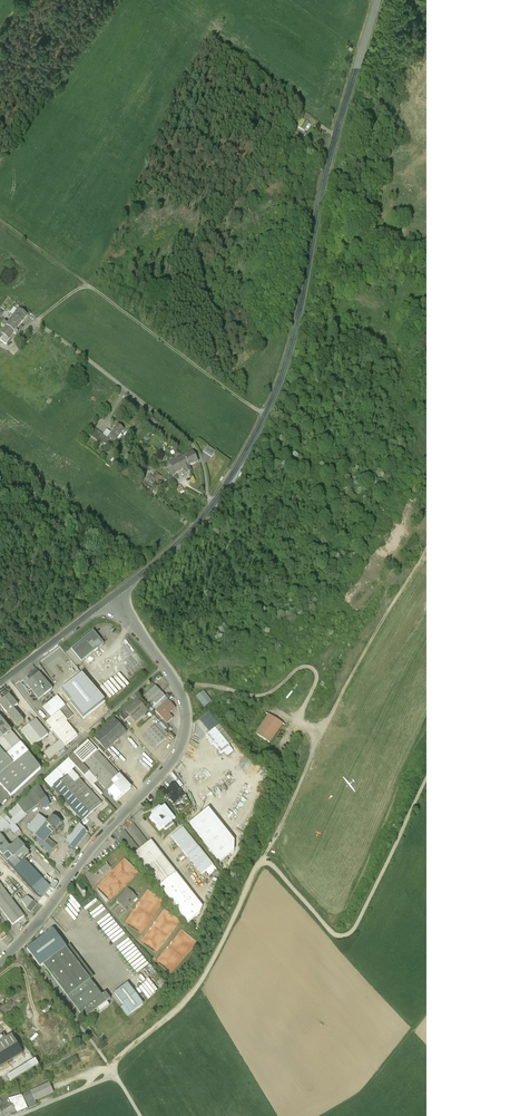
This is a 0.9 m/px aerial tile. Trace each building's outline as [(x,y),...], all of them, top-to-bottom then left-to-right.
[(301,111),(298,117),(308,121),(311,116),(301,111)] [(302,131),(307,124),(297,119),(293,127),(302,131)] [(307,134),(311,126),(307,124),(302,131),(307,134)] [(28,308),(25,312),(30,316),(30,315),(34,318),(37,315),(28,308)] [(21,309),(15,317),(24,323),(30,316),(25,312),(21,309)] [(19,329),(22,331),(23,329),(21,327),(24,323),(15,317),(11,323),(19,329)] [(15,337),(16,338),(19,334),(16,332),(19,329),(11,323),(8,326),(4,324),(2,327),(5,330),(15,337)] [(5,330),(1,335),(0,334),(0,341),(7,347),(15,337),(5,330)] [(124,431),(117,426),(108,438),(104,444),(111,449),(124,431)] [(108,438),(97,430),(92,436),(104,444),(108,438)] [(215,452),(207,447),(204,452),(211,457),(215,452)] [(194,452),(184,457),(189,467),(199,463),(194,452)] [(184,457),(169,464),(175,474),(184,470),(186,474),(191,471),(189,467),(184,457)] [(160,476),(153,470),(148,476),(155,481),(160,476)] [(104,644),(93,631),(71,649),(81,662),(104,644)] [(120,695),(138,676),(126,666),(109,684),(114,688),(112,690),(116,693),(117,692),(120,695)] [(52,690),(36,670),(32,673),(31,673),(29,674),(29,676),(27,677),(30,681),(26,684),(39,700),(52,690)] [(165,696),(152,682),(140,693),(153,707),(165,696)] [(212,701),(203,690),(196,696),(204,707),(212,701)] [(97,705),(87,694),(73,706),(84,717),(97,705)] [(9,695),(0,702),(0,705),(18,727),(24,722),(13,709),(18,706),(9,695)] [(52,718),(65,707),(57,696),(43,707),(52,718)] [(168,699),(155,710),(164,719),(161,722),(168,729),(170,727),(167,723),(173,717),(169,713),(176,708),(168,699)] [(142,706),(136,700),(128,707),(129,708),(126,711),(125,710),(120,715),(125,720),(130,715),(135,721),(146,711),(141,706),(142,706)] [(65,707),(52,718),(46,722),(53,732),(52,733),(59,742),(64,747),(78,737),(66,722),(73,717),(65,707)] [(269,713),(257,731),(271,741),(284,723),(269,713)] [(5,757),(20,744),(11,733),(12,732),(0,717),(0,750),(5,757)] [(127,731),(114,717),(91,738),(104,753),(127,731)] [(48,736),(36,720),(21,732),(33,747),(48,736)] [(158,723),(150,730),(161,742),(166,738),(165,737),(168,734),(158,723)] [(150,730),(142,737),(153,750),(161,742),(150,730)] [(216,730),(207,737),(220,754),(223,751),(226,755),(232,751),(216,730)] [(100,748),(90,738),(68,758),(69,761),(75,768),(92,785),(98,780),(105,788),(112,782),(116,786),(123,779),(97,751),(100,748)] [(64,747),(59,742),(44,754),(49,760),(64,748),(64,747)] [(20,744),(5,757),(0,750),(0,786),(11,798),(41,772),(20,744)] [(46,781),(52,788),(67,775),(75,768),(69,761),(46,781)] [(256,772),(259,767),(248,761),(246,766),(256,772)] [(74,783),(67,775),(52,788),(82,821),(102,804),(79,779),(74,783)] [(38,786),(8,812),(18,824),(27,816),(26,814),(42,803),(45,808),(49,805),(38,786)] [(185,798),(175,786),(165,793),(175,806),(185,798)] [(166,805),(162,808),(160,805),(151,812),(153,814),(149,817),(153,822),(154,821),(157,825),(156,826),(159,831),(164,827),(166,830),(173,824),(171,821),(175,818),(172,814),(171,815),(168,810),(169,809),(166,805)] [(238,847),(208,810),(191,824),(220,861),(238,847)] [(4,812),(0,816),(0,833),(9,827),(15,833),(19,830),(4,812)] [(46,823),(38,816),(27,829),(38,839),(36,841),(50,854),(56,847),(47,839),(54,831),(55,831),(61,824),(53,817),(46,823)] [(88,833),(79,824),(65,842),(75,850),(88,833)] [(213,865),(183,827),(171,836),(201,875),(213,865)] [(8,863),(24,848),(18,842),(9,849),(0,837),(0,852),(8,863)] [(203,909),(151,842),(135,855),(165,894),(163,895),(170,904),(172,903),(188,924),(200,916),(203,909)] [(24,848),(8,863),(32,889),(42,879),(25,860),(30,855),(24,848)] [(107,863),(99,869),(102,873),(110,867),(107,863)] [(42,879),(32,889),(38,896),(42,897),(49,887),(42,879)] [(13,925),(24,917),(0,884),(0,908),(13,925)] [(137,898),(129,890),(117,902),(125,910),(137,898)] [(36,905),(33,901),(26,909),(31,912),(36,905)] [(102,996),(53,930),(27,949),(40,967),(43,965),(84,1020),(110,1000),(105,994),(102,996)] [(143,1005),(127,985),(115,994),(123,1006),(121,1008),(127,1017),(143,1005)] [(11,1037),(6,1040),(4,1036),(0,1038),(0,1043),(0,1069),(22,1056),(11,1037)] [(39,1067),(35,1061),(7,1077),(11,1083),(39,1067)] [(31,1093),(31,1095),(35,1103),(54,1094),(50,1085),(31,1093)] [(31,1095),(22,1098),(28,1110),(36,1106),(35,1103),(31,1095)] [(28,1110),(22,1098),(9,1100),(9,1101),(0,1106),(0,1111),(3,1115),(10,1115),(16,1113),(17,1115),(28,1110)]
